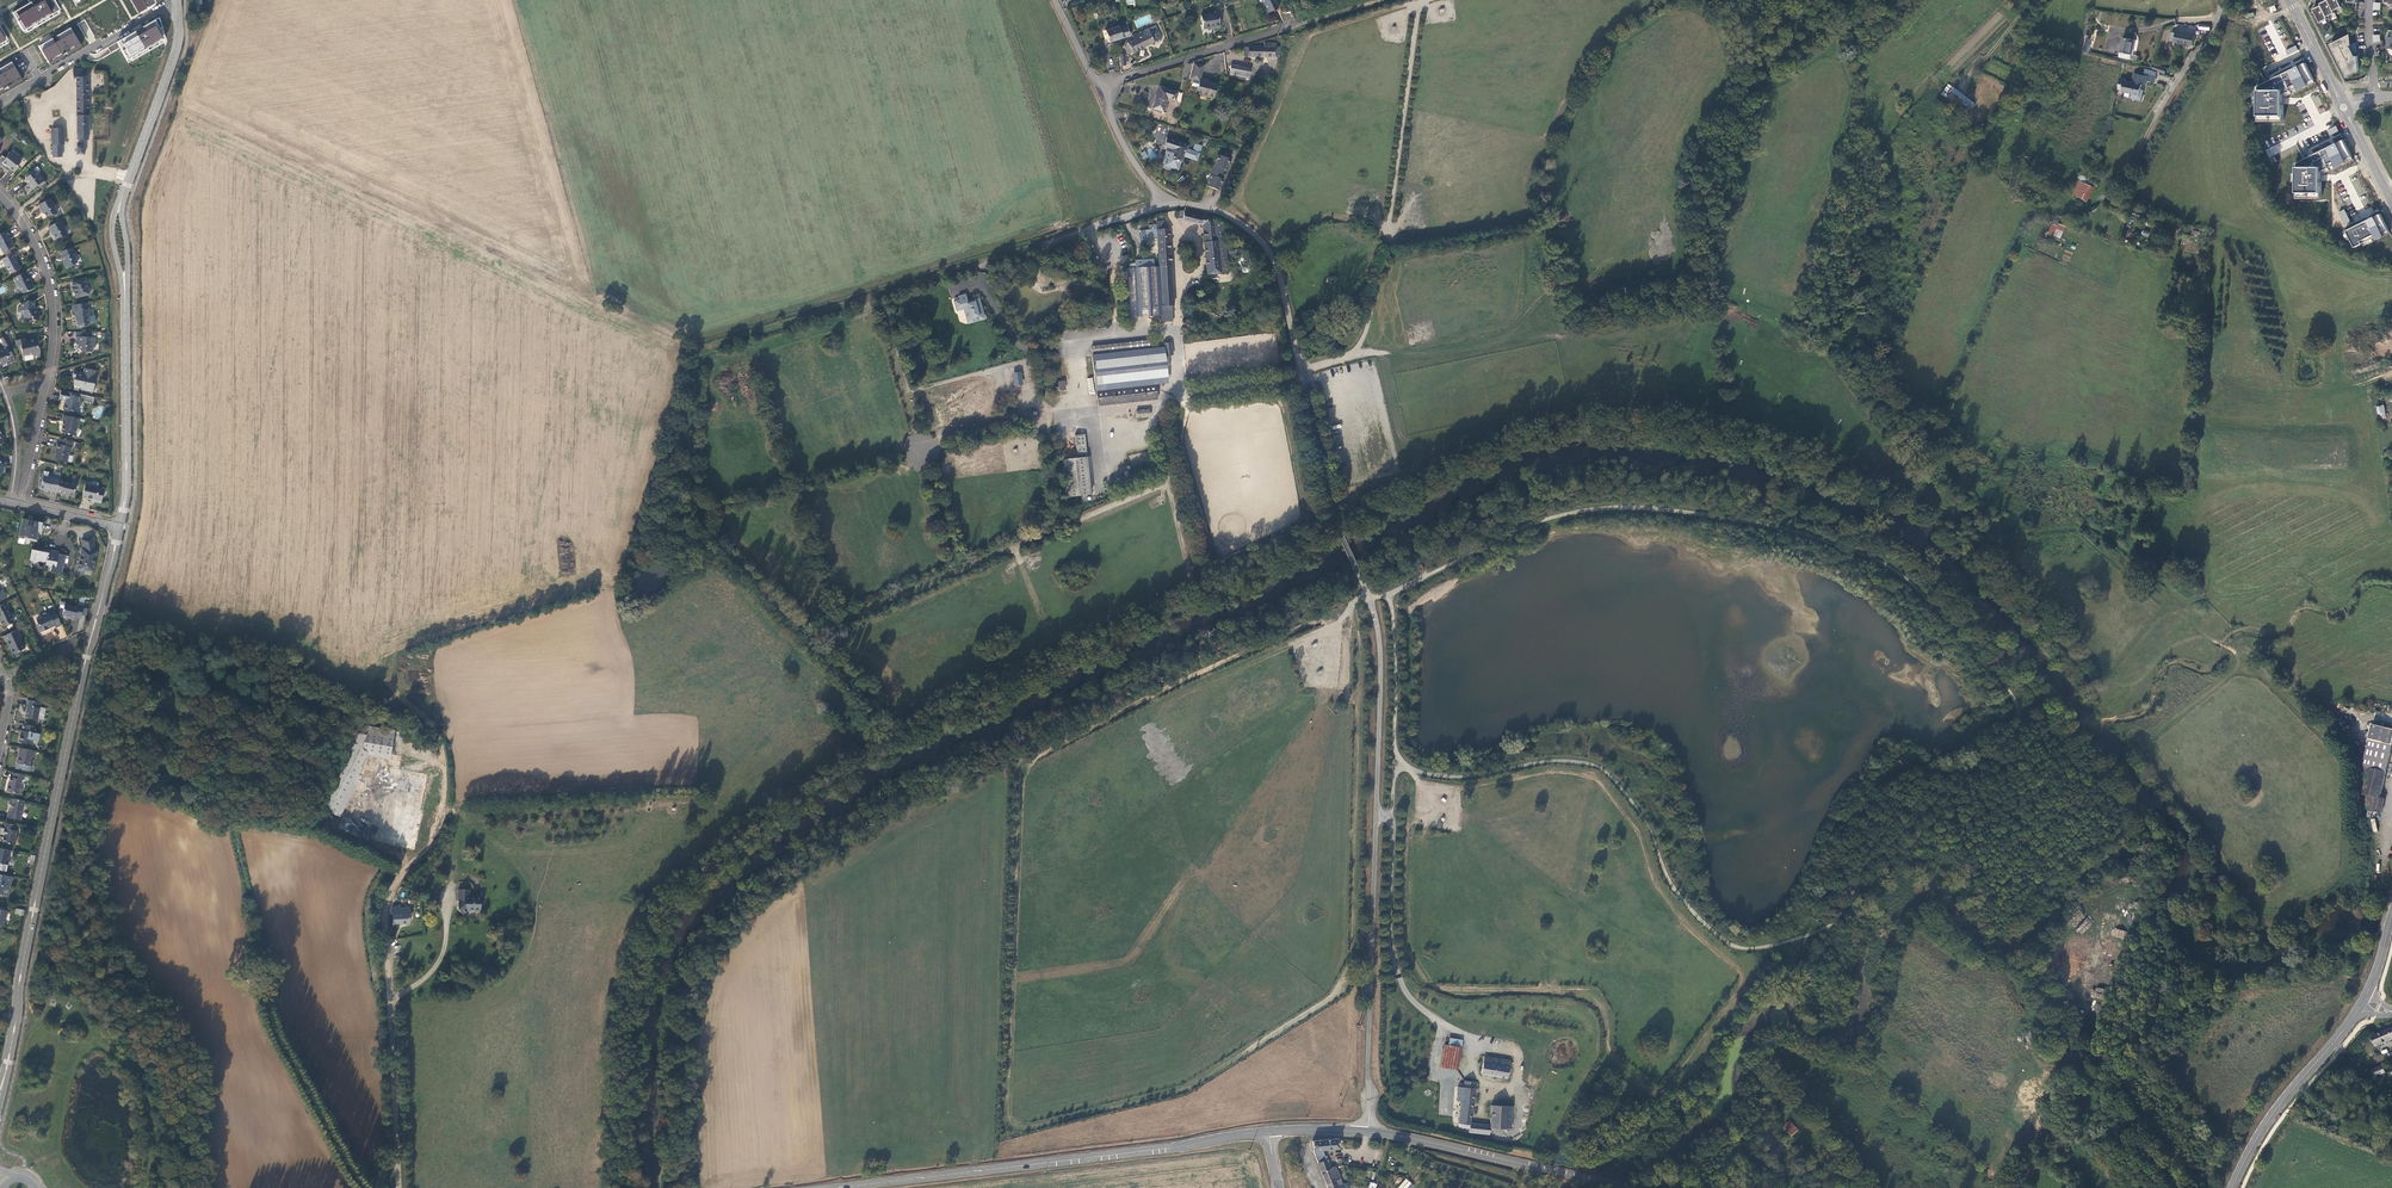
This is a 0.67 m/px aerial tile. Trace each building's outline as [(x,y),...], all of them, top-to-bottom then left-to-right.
[(13,13),(25,34),(61,13),(53,0),(35,0),(13,13)] [(139,14),(155,4),(154,0),(131,0),(139,14)] [(1262,5),(1265,4),(1267,12),(1271,11),(1274,11),(1279,10),(1275,0),(1260,0),(1262,5)] [(2325,1),(2321,2),(2322,4),(2318,6),(2314,8),(2321,22),(2329,18),(2328,16),(2336,12),(2335,9),(2343,5),(2341,2),(2340,0),(2326,0),(2325,1)] [(1216,14),(1200,17),(1203,34),(1214,32),(1213,29),(1219,29),(1217,19),(1216,14)] [(166,40),(159,18),(118,42),(130,64),(164,45),(166,40)] [(2177,33),(2175,32),(2172,41),(2194,45),(2197,26),(2190,25),(2190,28),(2178,25),(2177,33)] [(1127,26),(1120,29),(1123,39),(1125,39),(1130,37),(1127,26)] [(1109,43),(1123,39),(1120,29),(1119,27),(1106,30),(1106,33),(1109,43)] [(82,47),(70,28),(40,46),(52,66),(82,47)] [(1140,35),(1133,38),(1135,41),(1127,45),(1127,48),(1130,55),(1132,54),(1139,51),(1162,40),(1157,30),(1150,33),(1149,30),(1145,32),(1147,35),(1141,38),(1140,35)] [(2347,77),(2359,72),(2358,63),(2357,57),(2356,58),(2356,44),(2352,46),(2351,35),(2331,45),(2347,77)] [(2132,53),(2135,39),(2124,37),(2121,51),(2132,53)] [(1244,56),(1278,58),(1281,47),(1278,47),(1278,44),(1266,43),(1266,47),(1244,46),(1244,56)] [(2285,50),(2287,55),(2298,50),(2296,45),(2285,50)] [(1095,48),(1087,52),(1090,60),(1098,56),(1095,48)] [(0,69),(0,90),(21,78),(12,62),(0,69)] [(1205,65),(1195,62),(1194,65),(1190,78),(1194,79),(1192,86),(1198,88),(1197,94),(1213,98),(1217,83),(1210,81),(1206,80),(1207,78),(1201,77),(1205,65)] [(2316,82),(2306,62),(2261,85),(2261,120),(2285,120),(2285,94),(2288,92),(2289,95),(2316,82)] [(2171,68),(2154,63),(2152,69),(2159,71),(2169,74),(2171,68)] [(1251,69),(1232,66),(1230,69),(1232,76),(1249,78),(1251,69)] [(2159,71),(2152,69),(2146,67),(2145,73),(2150,74),(2149,75),(2158,77),(2159,71)] [(2134,72),(2132,81),(2143,83),(2146,84),(2148,75),(2134,72)] [(2132,81),(2126,79),(2126,78),(2121,77),(2118,88),(2123,89),(2123,90),(2134,93),(2141,94),(2141,92),(2142,88),(2143,83),(2132,81)] [(1947,84),(1940,94),(1959,108),(1961,105),(1966,98),(1966,97),(1947,84)] [(1153,109),(1163,112),(1166,113),(1168,108),(1164,107),(1167,99),(1176,101),(1178,93),(1161,88),(1158,96),(1156,96),(1153,109)] [(1966,98),(1961,105),(1970,111),(1975,105),(1966,98)] [(2329,135),(2338,132),(2336,126),(2327,129),(2329,135)] [(51,128),(52,145),(61,144),(64,144),(63,128),(51,128)] [(1170,165),(1179,168),(1183,156),(1197,160),(1199,152),(1194,151),(1188,149),(1189,145),(1167,137),(1164,146),(1171,148),(1170,151),(1169,151),(1167,157),(1172,159),(1170,165)] [(2353,160),(2343,140),(2297,163),(2296,181),(2300,182),(2299,196),(2320,198),(2322,175),(2353,160)] [(1194,151),(1199,152),(1202,145),(1196,143),(1194,151)] [(62,157),(61,144),(52,145),(53,157),(62,157)] [(17,166),(21,161),(10,152),(5,158),(2,155),(0,158),(0,168),(1,166),(8,172),(10,169),(14,172),(18,167),(17,166)] [(1219,154),(1207,185),(1219,189),(1220,186),(1221,183),(1223,179),(1221,178),(1225,168),(1226,169),(1228,164),(1229,162),(1230,158),(1219,154)] [(1164,165),(1178,170),(1179,168),(1170,165),(1172,159),(1167,157),(1164,165)] [(41,185),(46,182),(40,175),(39,176),(34,169),(29,173),(29,176),(25,178),(25,181),(28,184),(25,186),(29,191),(38,185),(37,184),(39,183),(41,185)] [(2086,186),(2089,179),(2081,175),(2078,182),(2086,186)] [(2068,194),(2071,195),(2081,200),(2084,202),(2091,188),(2086,186),(2078,182),(2075,180),(2068,194)] [(2069,201),(2077,205),(2079,205),(2079,204),(2081,200),(2071,195),(2069,201)] [(49,199),(38,205),(42,212),(44,212),(46,217),(51,214),(53,215),(57,213),(49,199)] [(2338,212),(2344,225),(2350,222),(2344,209),(2338,212)] [(1204,244),(1207,276),(1229,274),(1222,221),(1204,215),(1204,217),(1183,211),(1178,212),(1178,218),(1182,218),(1182,221),(1195,225),(1202,226),(1204,244)] [(2390,233),(2380,214),(2346,231),(2354,247),(2378,236),(2379,238),(2390,233)] [(61,220),(48,227),(51,232),(52,232),(56,239),(60,237),(62,237),(67,235),(63,226),(63,225),(61,220)] [(1156,221),(1157,228),(1157,236),(1159,267),(1161,313),(1172,312),(1171,306),(1174,306),(1170,256),(1170,227),(1166,227),(1166,220),(1156,221)] [(2063,226),(2052,221),(2047,234),(2058,239),(2063,226)] [(1146,237),(1157,236),(1157,228),(1146,229),(1146,237)] [(9,236),(10,236),(7,231),(0,234),(0,248),(3,253),(8,251),(9,249),(14,246),(9,236)] [(72,247),(60,252),(62,257),(63,257),(64,260),(63,260),(66,267),(68,268),(71,267),(72,265),(77,263),(75,257),(76,255),(75,251),(74,252),(72,247)] [(17,262),(15,258),(17,257),(14,252),(1,259),(4,265),(6,266),(10,272),(12,273),(21,268),(17,262)] [(1135,261),(1136,269),(1154,268),(1153,260),(1135,261)] [(1127,318),(1162,315),(1161,313),(1159,267),(1154,268),(1136,269),(1124,270),(1127,318)] [(30,283),(27,276),(28,276),(26,271),(14,278),(16,282),(15,283),(18,287),(19,288),(21,292),(24,293),(34,287),(32,284),(30,283)] [(85,278),(72,281),(73,287),(72,288),(73,293),(75,292),(76,297),(89,294),(85,278)] [(952,300),(955,311),(963,309),(966,319),(968,323),(986,317),(985,314),(980,298),(973,300),(973,302),(968,304),(965,295),(958,297),(959,298),(952,300)] [(34,308),(34,301),(27,301),(21,304),(21,307),(20,308),(19,311),(21,313),(22,314),(25,319),(27,319),(31,317),(33,320),(39,317),(40,315),(38,311),(35,311),(34,308)] [(88,303),(73,305),(73,310),(75,310),(75,316),(76,316),(77,328),(84,327),(84,324),(90,323),(88,309),(89,309),(88,303)] [(960,324),(966,322),(964,312),(957,314),(960,324)] [(1172,321),(1172,312),(1161,313),(1162,315),(1162,322),(1172,321)] [(11,352),(13,351),(9,344),(12,343),(10,331),(1,338),(6,346),(2,348),(2,349),(0,351),(0,363),(1,364),(3,365),(6,363),(6,361),(14,357),(11,352)] [(92,352),(92,347),(95,347),(95,337),(77,336),(76,342),(78,342),(78,348),(82,352),(92,352)] [(36,338),(25,340),(25,338),(15,340),(17,349),(21,348),(23,356),(33,354),(35,355),(39,354),(40,352),(39,347),(37,346),(36,338)] [(1153,340),(1093,348),(1099,392),(1158,384),(1169,383),(1165,348),(1154,349),(1153,340)] [(1165,343),(1167,356),(1174,355),(1172,342),(1165,343)] [(83,373),(74,371),(72,377),(76,378),(74,385),(79,387),(81,389),(93,392),(93,391),(94,390),(95,387),(94,385),(96,375),(94,375),(95,370),(84,368),(83,373)] [(1022,372),(1012,372),(1014,386),(1023,385),(1022,372)] [(1160,399),(1158,384),(1099,392),(1101,407),(1160,399)] [(94,397),(61,390),(59,399),(66,401),(65,404),(64,405),(63,409),(64,410),(69,411),(70,410),(78,412),(81,398),(84,398),(84,401),(93,403),(94,397)] [(2379,419),(2386,418),(2384,405),(2377,405),(2379,419)] [(1151,417),(1150,410),(1137,412),(1138,418),(1151,417)] [(79,418),(64,415),(62,421),(63,422),(61,431),(63,433),(75,436),(79,418)] [(1093,494),(1085,435),(1076,436),(1079,458),(1064,460),(1069,497),(1093,494)] [(67,462),(69,454),(70,453),(73,441),(60,438),(58,444),(57,444),(55,449),(56,449),(54,459),(67,462)] [(57,492),(59,481),(61,473),(55,471),(54,477),(50,476),(48,477),(43,476),(42,481),(40,482),(39,486),(40,488),(46,490),(46,492),(51,493),(52,491),(57,492)] [(76,484),(59,481),(57,492),(61,493),(61,496),(66,497),(67,495),(73,496),(76,484)] [(85,484),(82,497),(91,499),(91,501),(101,503),(104,490),(98,489),(98,487),(85,484)] [(37,531),(40,532),(41,527),(42,522),(22,518),(21,525),(22,526),(21,530),(20,529),(18,537),(25,538),(26,537),(29,537),(29,539),(36,541),(38,534),(36,534),(37,531)] [(93,537),(82,539),(84,548),(82,548),(80,556),(78,568),(79,570),(82,570),(84,569),(93,571),(97,551),(95,551),(93,537)] [(52,566),(51,571),(61,573),(65,554),(58,553),(58,554),(54,553),(55,551),(49,549),(42,548),(42,551),(32,549),(30,559),(31,560),(33,561),(37,562),(38,560),(46,562),(45,565),(46,566),(47,564),(52,566)] [(64,608),(62,614),(70,616),(70,617),(75,618),(76,616),(81,618),(83,605),(78,604),(77,606),(65,604),(66,601),(61,600),(59,607),(64,608)] [(0,605),(0,620),(3,626),(14,621),(6,603),(0,605)] [(56,628),(62,625),(55,610),(49,613),(41,616),(42,617),(37,620),(39,624),(37,625),(41,632),(47,629),(50,628),(50,627),(54,625),(56,628)] [(20,635),(18,629),(3,636),(6,641),(7,641),(10,646),(13,653),(25,648),(19,636),(20,635)] [(40,706),(41,701),(28,699),(26,705),(28,705),(27,709),(26,716),(37,719),(37,718),(44,719),(46,707),(40,706)] [(35,733),(36,726),(23,724),(22,730),(21,734),(19,741),(31,743),(32,738),(33,738),(34,733),(35,733)] [(2370,738),(2391,743),(2391,730),(2373,725),(2370,738)] [(340,767),(320,808),(335,815),(355,774),(367,750),(390,754),(394,731),(365,726),(363,734),(357,733),(340,767)] [(2368,817),(2372,818),(2374,810),(2382,812),(2386,798),(2381,797),(2391,751),(2391,743),(2370,738),(2361,777),(2367,779),(2364,793),(2368,794),(2367,799),(2368,799),(2367,804),(2370,804),(2368,817)] [(19,757),(18,763),(30,765),(32,755),(34,756),(35,751),(20,747),(19,753),(20,753),(19,757)] [(24,779),(25,775),(13,772),(12,777),(10,777),(9,781),(9,785),(8,785),(7,790),(19,793),(22,779),(24,779)] [(23,809),(24,801),(10,798),(9,803),(12,804),(12,807),(11,807),(10,810),(10,812),(8,812),(7,817),(21,820),(22,815),(21,814),(22,809),(23,809)] [(396,807),(389,843),(415,848),(421,812),(396,807)] [(15,830),(16,825),(5,823),(4,827),(4,828),(3,833),(4,833),(4,836),(3,841),(15,844),(17,836),(16,834),(16,830),(15,830)] [(7,864),(9,855),(10,856),(11,850),(0,848),(0,863),(7,864)] [(3,875),(0,874),(0,893),(3,894),(4,889),(5,890),(9,888),(11,878),(3,876),(3,875)] [(458,906),(458,909),(463,914),(467,910),(480,910),(480,896),(468,896),(468,889),(457,889),(458,902),(460,902),(460,904),(458,906)] [(392,915),(393,924),(409,922),(408,908),(400,909),(399,907),(391,907),(390,915),(392,915)] [(2114,927),(2111,935),(2123,939),(2126,931),(2114,927)] [(2102,998),(2103,988),(2096,987),(2095,998),(2102,998)] [(2372,1036),(2376,1047),(2391,1040),(2391,1028),(2372,1036)] [(1455,1070),(1460,1042),(1448,1039),(1447,1045),(1444,1045),(1440,1066),(1455,1070)] [(1481,1055),(1488,1057),(1493,1044),(1485,1042),(1481,1055)] [(1509,1061),(1489,1058),(1488,1064),(1481,1063),(1480,1074),(1506,1078),(1509,1061)] [(2383,1066),(2370,1071),(2373,1080),(2378,1078),(2377,1076),(2379,1075),(2380,1077),(2381,1079),(2382,1079),(2384,1078),(2384,1077),(2384,1076),(2383,1073),(2385,1072),(2385,1071),(2383,1066)] [(1460,1088),(1457,1087),(1455,1100),(1460,1101),(1457,1123),(1461,1124),(1461,1127),(1467,1128),(1469,1117),(1473,1082),(1464,1081),(1464,1082),(1461,1081),(1460,1083),(1459,1084),(1459,1085),(1460,1088)] [(1785,1101),(1778,1094),(1776,1096),(1783,1103),(1785,1101)] [(1488,1127),(1510,1129),(1511,1107),(1491,1105),(1489,1119),(1488,1127)] [(1487,1134),(1488,1127),(1489,1119),(1469,1117),(1467,1128),(1467,1131),(1487,1134)] [(1790,1122),(1783,1128),(1791,1136),(1798,1131),(1790,1122)] [(1322,1150),(1338,1148),(1337,1138),(1312,1140),(1313,1151),(1314,1150),(1315,1153),(1314,1154),(1316,1160),(1321,1171),(1329,1167),(1322,1150)] [(1339,1177),(1334,1165),(1329,1167),(1321,1171),(1326,1184),(1335,1180),(1337,1186),(1340,1184),(1337,1177),(1339,1177)] [(1410,1184),(1404,1179),(1397,1187),(1407,1187),(1410,1184)]
